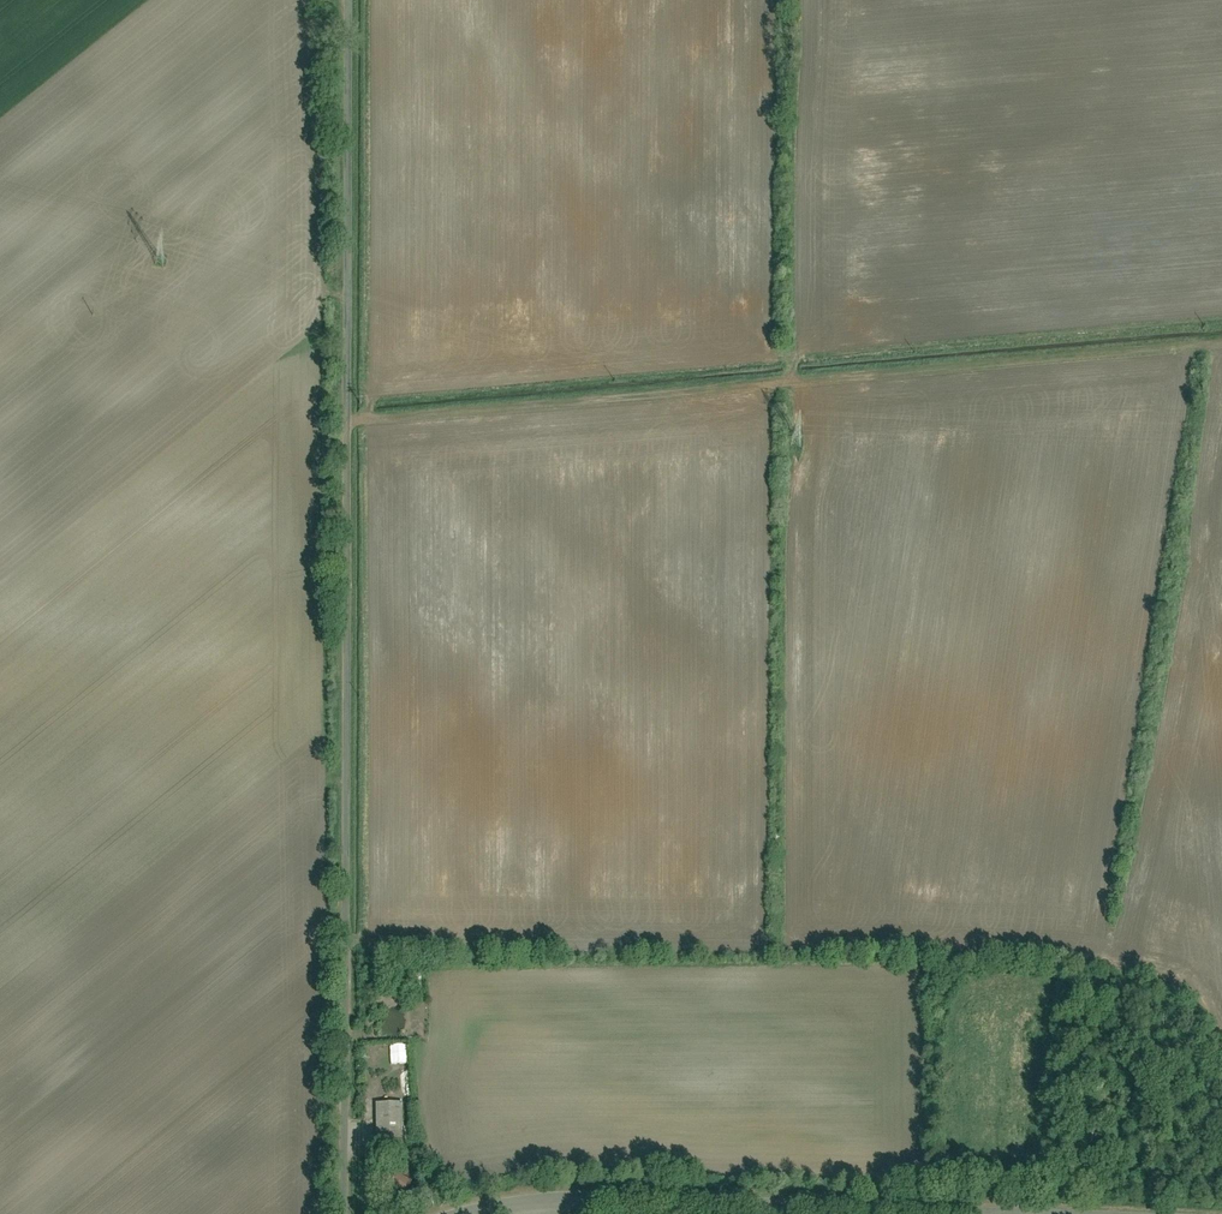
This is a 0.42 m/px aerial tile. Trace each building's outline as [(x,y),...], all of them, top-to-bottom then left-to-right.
[(404,1045),(388,1046),(389,1063),(406,1062),(404,1045)] [(401,1105),(375,1105),(375,1154),(401,1154),(401,1105)] [(390,1174),(388,1185),(401,1187),(403,1176),(390,1174)]
